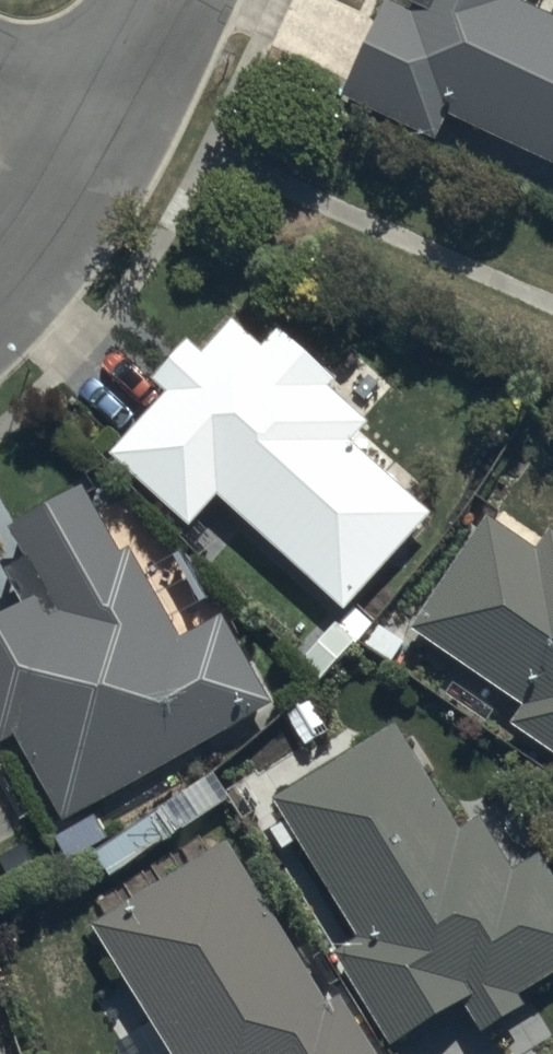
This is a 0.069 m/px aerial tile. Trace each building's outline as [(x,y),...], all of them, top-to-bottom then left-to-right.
[(446,112),(552,161),(552,18),(514,0),(414,0),(410,9),(390,0),(379,0),(337,91),(435,136),(446,112)] [(197,519),(215,498),(345,604),(428,503),(219,333),(119,454),(197,519)] [(56,819),(267,701),(219,616),(177,635),(86,481),(6,528),(44,592),(0,618),(0,723),(56,819)] [(410,628),(526,707),(511,729),(552,758),(552,533),(547,529),(534,548),(485,515),(410,628)] [(457,822),(396,723),(272,799),(358,938),(330,955),(388,1049),(462,1004),(478,1031),(552,985),(552,871),(540,849),(511,866),(477,810),(457,822)] [(229,833),(91,917),(175,1053),(365,1053),(229,833)]
